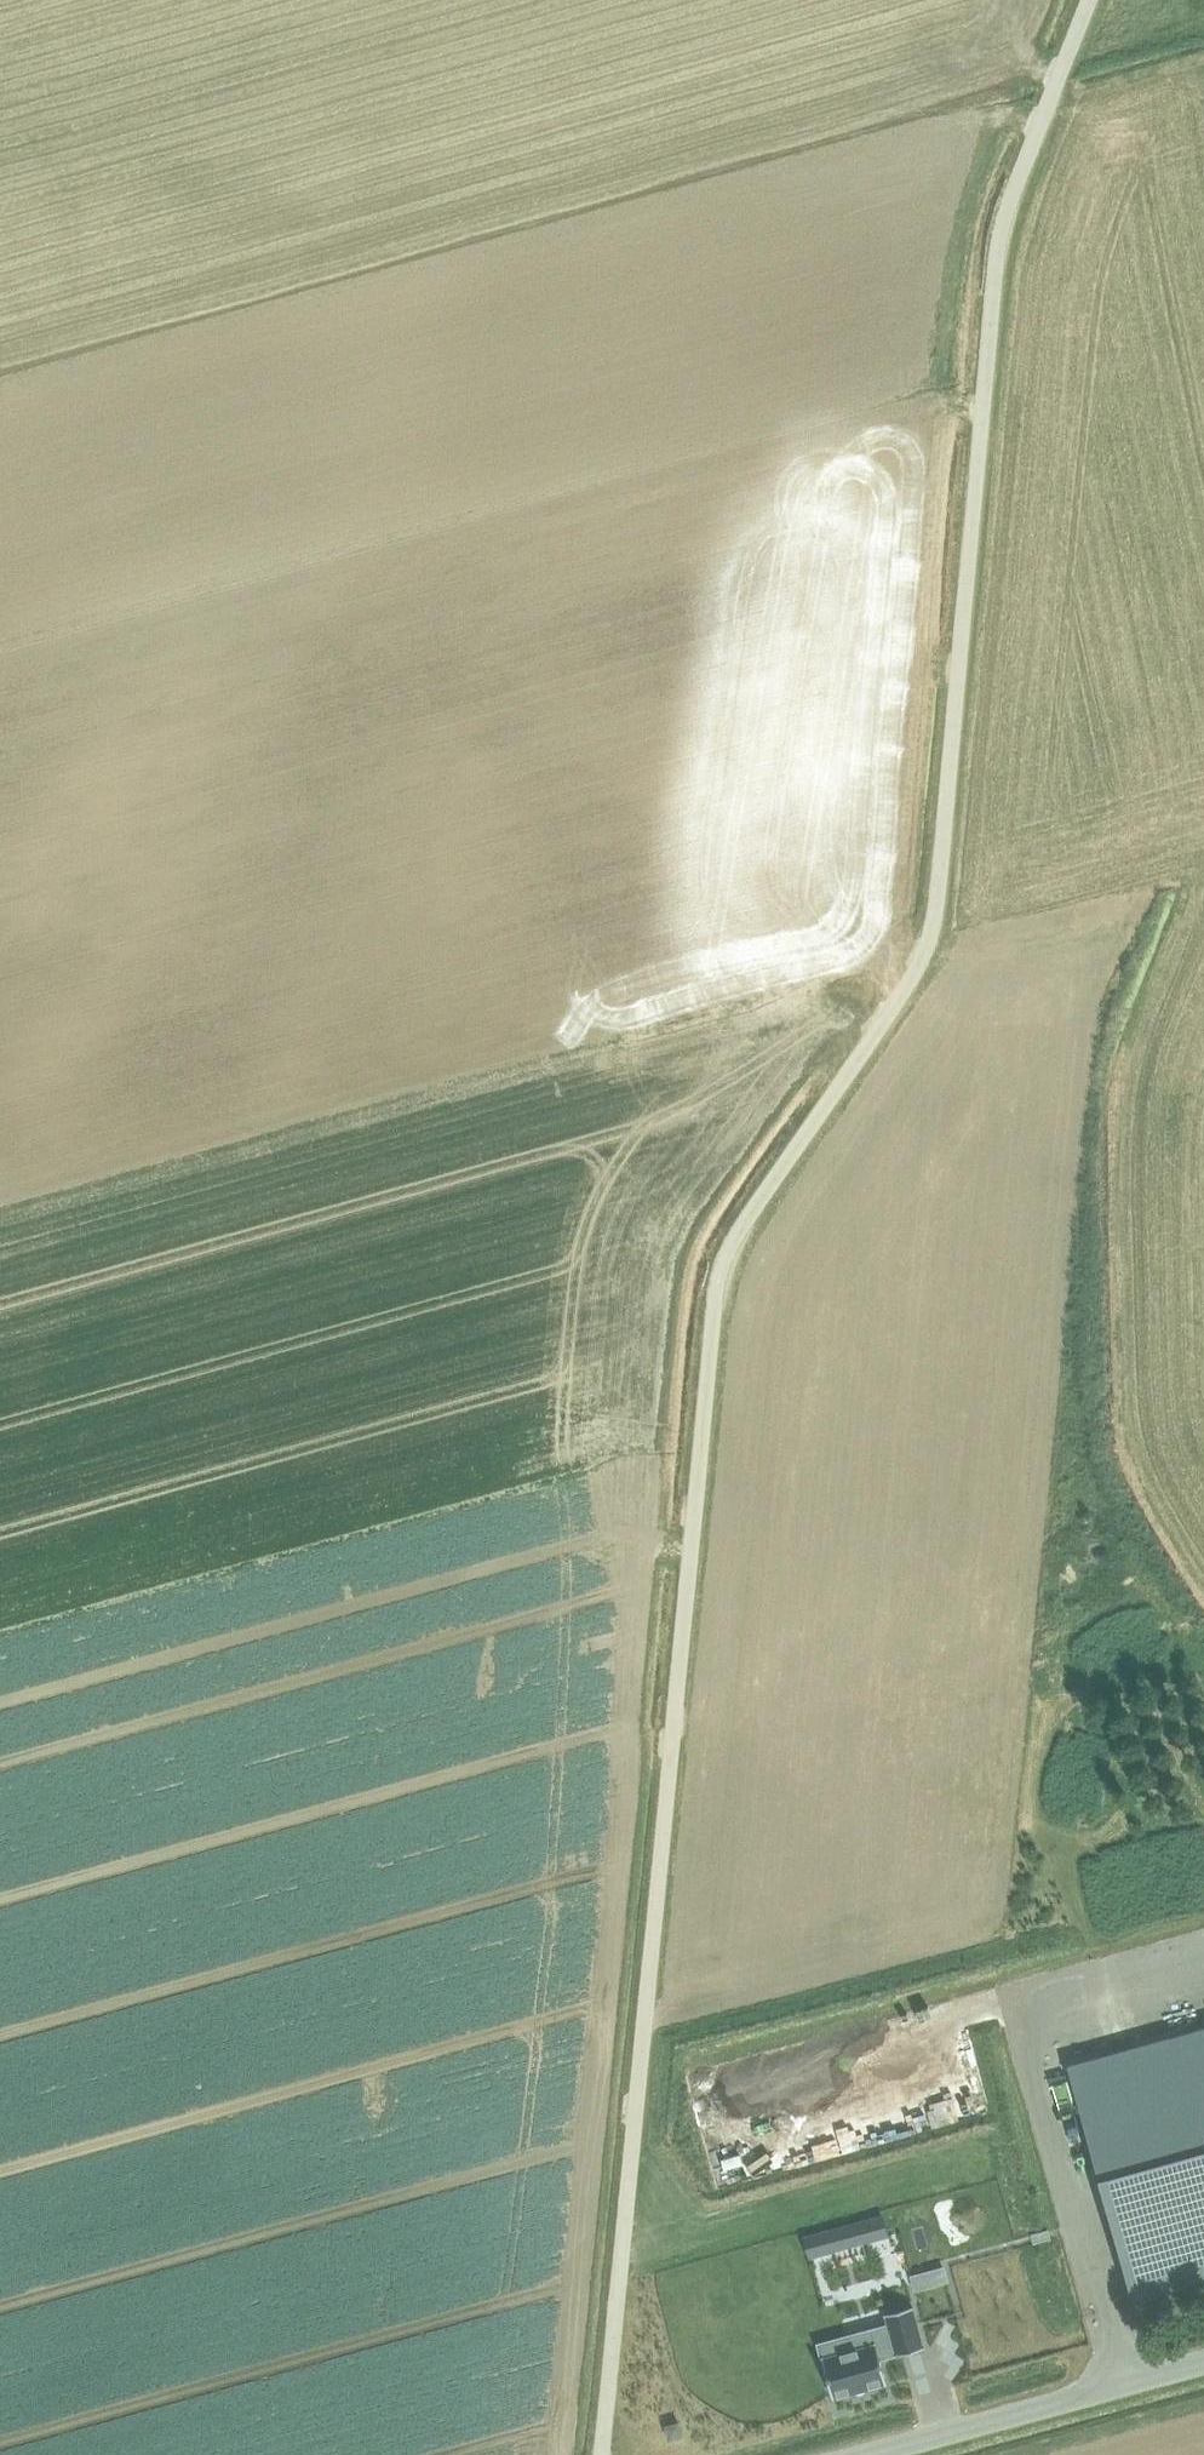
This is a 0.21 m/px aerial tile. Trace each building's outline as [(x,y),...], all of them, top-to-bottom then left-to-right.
[(871,2020),(855,2022),(857,2038),(873,2036),(871,2020)] [(831,2043),(853,2038),(850,2026),(829,2031),(831,2043)] [(1071,2065),(1137,2300),(1203,2281),(1203,2028),(1071,2065)] [(923,2115),(961,2115),(960,2078),(923,2078),(923,2115)] [(864,2221),(869,2241),(889,2235),(883,2216),(864,2221)] [(824,2232),(804,2238),(809,2257),(829,2252),(824,2232)] [(943,2267),(912,2276),(916,2292),(948,2283),(943,2267)] [(819,2342),(818,2342),(832,2396),(883,2382),(877,2360),(922,2348),(912,2308),(886,2315),(888,2322),(893,2321),(894,2326),(889,2327),(890,2332),(839,2346),(836,2337),(819,2342)] [(679,2422),(666,2426),(670,2439),(683,2436),(679,2422)]
